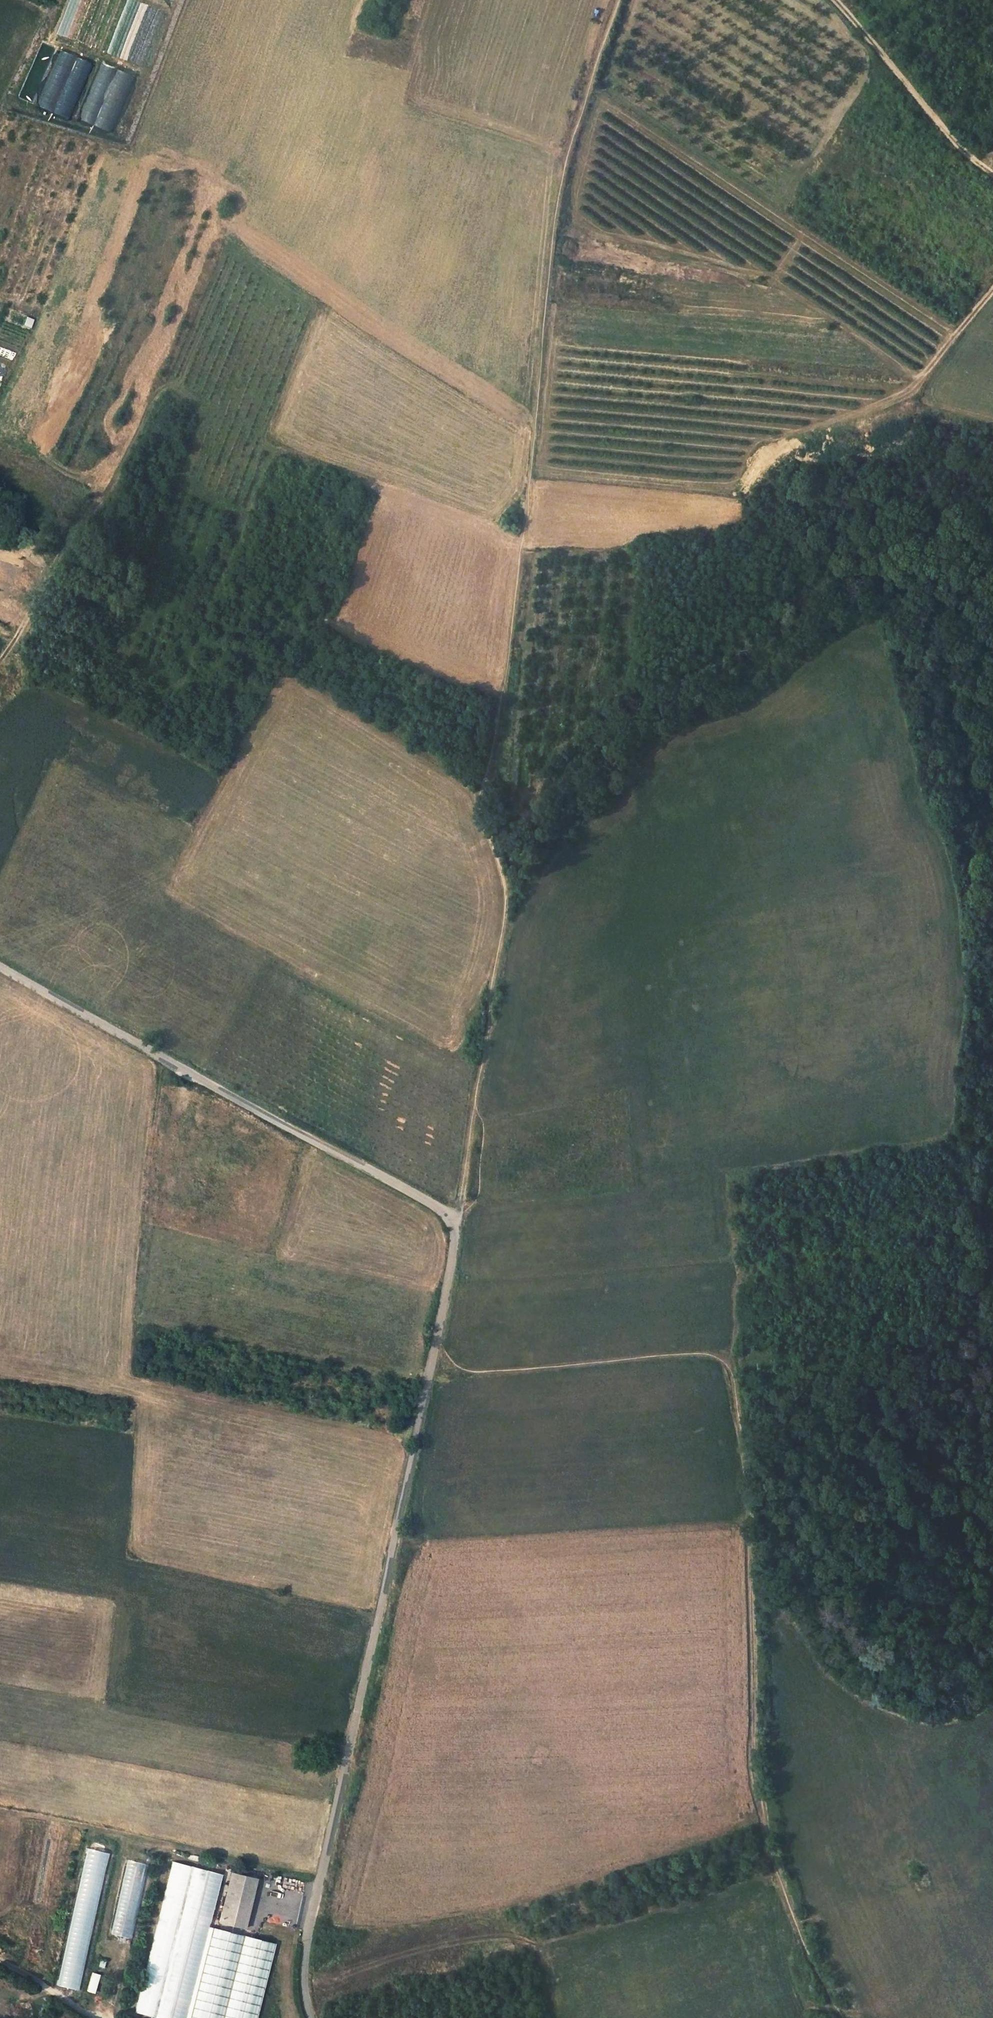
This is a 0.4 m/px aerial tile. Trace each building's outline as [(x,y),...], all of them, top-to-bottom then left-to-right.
[(380,1528),(369,1526),(367,1533),(379,1535),(380,1528)] [(335,1746),(334,1753),(341,1754),(342,1748),(335,1746)] [(132,1939),(147,1864),(126,1860),(111,1934),(132,1939)] [(261,1881),(234,1875),(229,1899),(256,1905),(261,1881)] [(223,1925),(250,1930),(256,1905),(229,1899),(223,1925)] [(194,2017),(264,2017),(281,1944),(213,1930),(194,2017)] [(92,1973),(88,1991),(96,1993),(100,1975),(92,1973)] [(805,1986),(810,1995),(819,1991),(815,1981),(805,1986)]
